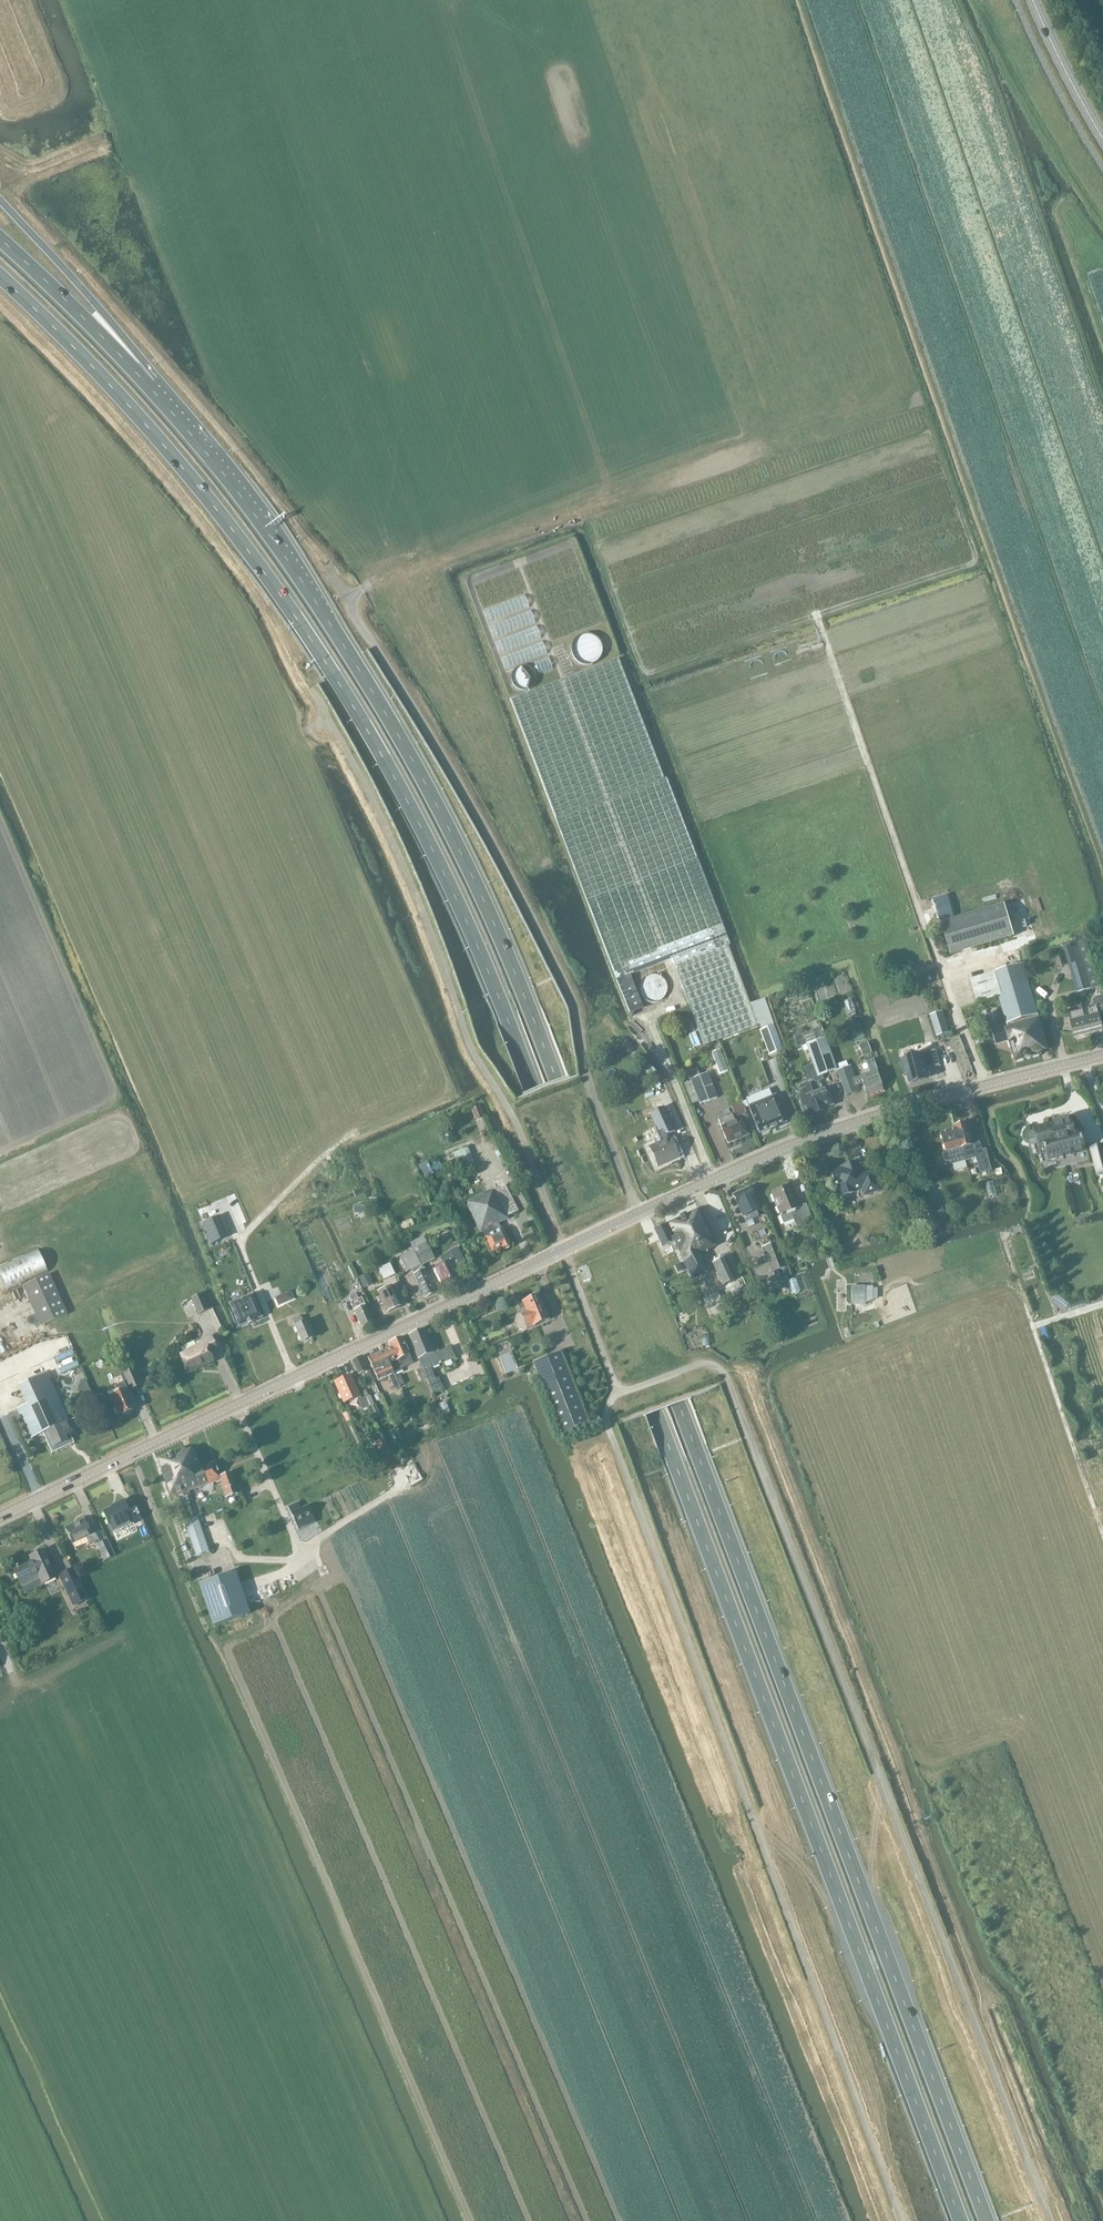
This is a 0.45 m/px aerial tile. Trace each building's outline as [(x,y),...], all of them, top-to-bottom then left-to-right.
[(569,553),(528,568),(532,581),(574,566),(569,553)] [(514,565),(471,580),(476,592),(518,577),(514,565)] [(576,569),(534,584),(538,597),(580,581),(576,569)] [(519,580),(477,597),(482,609),(524,592),(519,580)] [(581,583),(539,599),(544,611),(586,596),(581,583)] [(525,597),(483,613),(488,625),(530,608),(525,597)] [(587,599),(545,615),(550,627),(592,611),(587,599)] [(531,612),(489,628),(494,640),(536,623),(531,612)] [(593,615),(551,631),(555,643),(598,627),(593,615)] [(536,627),(495,643),(499,655),(541,638),(536,627)] [(599,630),(557,646),(561,658),(604,642),(599,630)] [(543,643),(501,660),(506,671),(547,654),(543,643)] [(605,646),(562,662),(567,674),(610,658),(605,646)] [(549,659),(507,675),(512,687),(553,670),(549,659)] [(619,659),(510,700),(512,704),(556,820),(587,901),(616,979),(617,980),(673,960),(675,966),(674,966),(704,1046),(758,1026),(749,1004),(728,946),(730,946),(666,779),(664,780),(619,659)] [(940,920),(953,916),(947,896),(934,900),(940,920)] [(1015,936),(1005,904),(942,923),(951,955),(1015,936)] [(1086,939),(1062,946),(1075,993),(1099,986),(1086,939)] [(970,979),(977,1003),(998,997),(1007,1026),(991,1030),(996,1046),(1009,1042),(1015,1063),(1041,1055),(1040,1052),(1049,1050),(1023,963),(970,979)] [(665,992),(665,989),(665,986),(664,983),(662,981),(661,979),(659,977),(657,976),(654,975),(651,974),(648,975),(645,976),(642,977),(640,979),(639,981),(637,983),(636,987),(636,989),(636,992),(637,994),(638,996),(639,999),(642,1001),(644,1002),(647,1003),(650,1004),(653,1003),(656,1003),(658,1001),(661,1000),(662,998),(664,995),(665,992)] [(1082,1009),(1088,1035),(1102,1031),(1098,1014),(1102,1013),(1102,996),(1093,998),(1095,1006),(1082,1009)] [(850,999),(843,1002),(848,1014),(855,1012),(850,999)] [(763,1000),(749,1004),(758,1026),(759,1031),(773,1026),(763,1000)] [(1074,1038),(1088,1035),(1082,1009),(1068,1012),(1074,1038)] [(942,1011),(930,1015),(937,1037),(948,1033),(942,1011)] [(773,1026),(759,1031),(768,1056),(782,1051),(773,1026)] [(826,1038),(806,1045),(808,1050),(813,1064),(817,1077),(819,1076),(822,1075),(837,1070),(826,1038)] [(863,1056),(871,1053),(867,1042),(859,1046),(863,1056)] [(899,1059),(903,1076),(904,1076),(904,1074),(908,1073),(908,1075),(910,1083),(927,1078),(925,1070),(925,1069),(939,1065),(940,1066),(941,1066),(936,1049),(935,1049),(935,1051),(900,1060),(900,1059),(899,1059)] [(720,1050),(712,1053),(720,1074),(728,1071),(720,1050)] [(870,1073),(877,1071),(873,1060),(866,1063),(870,1073)] [(851,1066),(837,1071),(846,1096),(860,1091),(858,1086),(856,1078),(851,1066)] [(811,1067),(805,1069),(809,1083),(816,1081),(815,1079),(811,1067)] [(688,1073),(700,1104),(717,1098),(708,1073),(700,1076),(697,1069),(688,1073)] [(860,1077),(856,1078),(858,1086),(862,1084),(867,1096),(882,1091),(878,1081),(880,1080),(877,1071),(860,1077)] [(812,1114),(822,1111),(822,1109),(832,1106),(827,1089),(812,1094),(809,1084),(803,1086),(804,1090),(796,1093),(801,1107),(800,1107),(803,1117),(804,1117),(805,1119),(812,1116),(812,1114)] [(750,1112),(759,1134),(770,1129),(770,1131),(776,1128),(776,1127),(786,1123),(775,1096),(748,1107),(749,1107),(750,1112)] [(482,1114),(479,1106),(472,1109),(475,1117),(482,1114)] [(667,1136),(674,1132),(663,1108),(654,1112),(664,1132),(660,1134),(664,1142),(650,1148),(658,1167),(669,1162),(669,1160),(678,1156),(670,1139),(669,1140),(667,1136)] [(735,1122),(734,1119),(732,1115),(718,1120),(728,1144),(748,1136),(742,1119),(735,1122)] [(1071,1119),(1034,1129),(1039,1148),(1045,1146),(1046,1148),(1045,1148),(1046,1151),(1047,1151),(1049,1160),(1073,1153),(1074,1153),(1076,1164),(1089,1160),(1086,1150),(1080,1130),(1075,1132),(1071,1119)] [(958,1126),(956,1127),(957,1129),(959,1137),(958,1137),(960,1146),(963,1145),(966,1154),(965,1154),(966,1157),(967,1161),(980,1157),(977,1144),(973,1145),(967,1124),(965,1124),(964,1123),(958,1124),(958,1126)] [(955,1129),(942,1133),(947,1152),(946,1152),(943,1155),(944,1159),(949,1162),(952,1161),(953,1164),(967,1161),(966,1157),(965,1154),(966,1154),(963,1145),(960,1146),(958,1137),(959,1137),(957,1129),(955,1129)] [(477,1167),(469,1148),(454,1154),(462,1174),(477,1167)] [(989,1155),(984,1156),(977,1158),(981,1173),(988,1171),(986,1165),(991,1164),(989,1155)] [(1094,1161),(1098,1177),(1102,1176),(1102,1159),(1094,1161)] [(834,1183),(833,1184),(834,1186),(838,1185),(841,1196),(862,1189),(864,1196),(879,1190),(873,1172),(861,1176),(857,1162),(830,1171),(834,1183)] [(982,1183),(986,1196),(994,1194),(989,1181),(982,1183)] [(485,1195),(484,1193),(465,1202),(480,1233),(482,1232),(485,1237),(482,1239),(490,1254),(501,1249),(501,1250),(504,1249),(505,1250),(509,1248),(509,1246),(511,1245),(503,1228),(501,1229),(499,1224),(508,1219),(507,1217),(518,1212),(505,1185),(485,1195)] [(791,1185),(771,1193),(780,1216),(783,1224),(793,1220),(796,1227),(813,1221),(806,1204),(800,1206),(798,1207),(793,1195),(795,1194),(791,1185)] [(749,1188),(733,1195),(746,1222),(758,1216),(756,1211),(759,1210),(749,1188)] [(931,1207),(937,1224),(946,1221),(940,1203),(931,1207)] [(931,1207),(919,1211),(925,1229),(937,1224),(931,1207)] [(680,1218),(697,1257),(700,1255),(707,1252),(707,1251),(716,1246),(705,1223),(704,1224),(698,1210),(686,1216),(686,1215),(680,1218)] [(220,1216),(203,1224),(211,1244),(229,1237),(220,1216)] [(661,1225),(657,1227),(657,1229),(654,1230),(662,1247),(675,1241),(692,1279),(708,1272),(700,1255),(697,1257),(680,1218),(663,1226),(661,1225)] [(427,1242),(414,1249),(423,1266),(436,1259),(427,1242)] [(762,1247),(772,1273),(774,1272),(785,1268),(787,1267),(778,1242),(762,1247)] [(399,1256),(406,1273),(421,1266),(413,1250),(399,1256)] [(450,1252),(439,1258),(443,1265),(433,1270),(441,1285),(461,1275),(450,1252)] [(8,1290),(48,1272),(39,1254),(0,1271),(8,1290)] [(713,1263),(723,1286),(735,1280),(725,1258),(713,1263)] [(378,1267),(383,1279),(394,1274),(389,1262),(378,1267)] [(785,1268),(774,1272),(778,1283),(789,1279),(785,1268)] [(413,1275),(425,1299),(436,1293),(424,1270),(413,1275)] [(23,1287),(41,1327),(67,1315),(49,1275),(23,1287)] [(358,1277),(362,1286),(367,1284),(363,1275),(358,1277)] [(795,1279),(788,1281),(793,1294),(800,1291),(795,1279)] [(851,1285),(851,1306),(872,1306),(872,1285),(851,1285)] [(377,1293),(386,1312),(400,1306),(391,1287),(377,1293)] [(202,1293),(191,1298),(199,1315),(210,1310),(202,1293)] [(229,1305),(228,1305),(228,1306),(229,1306),(237,1327),(237,1328),(238,1328),(238,1327),(247,1324),(247,1325),(252,1323),(252,1322),(260,1318),(260,1319),(261,1318),(260,1317),(252,1296),(251,1295),(251,1296),(229,1305)] [(350,1303),(361,1328),(373,1323),(362,1298),(358,1300),(356,1295),(349,1297),(351,1302),(350,1303)] [(517,1315),(515,1320),(518,1329),(524,1331),(535,1326),(533,1321),(547,1315),(539,1295),(537,1296),(537,1295),(533,1295),(530,1298),(530,1299),(522,1302),(526,1311),(521,1314),(517,1315)] [(707,1305),(704,1298),(682,1309),(686,1316),(707,1305)] [(294,1327),(301,1344),(314,1338),(306,1321),(303,1323),(301,1317),(293,1320),(295,1326),(294,1327)] [(424,1329),(409,1336),(417,1356),(420,1362),(423,1371),(455,1358),(450,1348),(439,1353),(438,1350),(433,1352),(424,1329)] [(208,1352),(215,1348),(211,1338),(198,1344),(199,1347),(181,1355),(189,1372),(197,1369),(196,1367),(212,1359),(208,1352)] [(394,1373),(414,1364),(409,1355),(410,1355),(402,1338),(389,1344),(391,1348),(385,1351),(390,1364),(394,1373)] [(368,1358),(379,1381),(389,1377),(394,1374),(394,1373),(390,1364),(385,1351),(368,1358)] [(534,1363),(562,1436),(589,1425),(561,1352),(549,1357),(534,1363)] [(352,1361),(359,1375),(363,1373),(369,1387),(375,1384),(369,1370),(363,1356),(352,1361)] [(134,1369),(121,1375),(124,1382),(128,1392),(129,1392),(141,1386),(136,1373),(134,1369)] [(433,1371),(424,1374),(432,1394),(444,1389),(439,1378),(436,1379),(433,1371)] [(27,1406),(17,1410),(30,1439),(46,1432),(53,1447),(68,1441),(66,1436),(73,1433),(68,1422),(69,1421),(47,1374),(19,1387),(27,1406)] [(335,1382),(344,1403),(360,1396),(351,1375),(335,1382)] [(395,1376),(390,1379),(395,1390),(400,1388),(395,1376)] [(1,1393),(6,1390),(0,1378),(0,1416),(9,1411),(1,1393)] [(117,1393),(109,1397),(117,1415),(120,1414),(121,1416),(123,1416),(125,1417),(130,1415),(131,1412),(133,1412),(132,1409),(135,1407),(129,1392),(128,1392),(124,1382),(114,1387),(117,1393)] [(371,1395),(366,1397),(367,1402),(368,1401),(371,1406),(370,1407),(376,1419),(383,1415),(377,1403),(375,1404),(371,1395)] [(359,1400),(363,1410),(369,1407),(365,1397),(359,1400)] [(439,1404),(443,1416),(451,1413),(446,1402),(439,1404)] [(185,1450),(158,1459),(171,1497),(221,1480),(220,1477),(214,1462),(200,1467),(194,1449),(185,1452),(185,1450)] [(221,1480),(226,1497),(238,1493),(231,1473),(220,1477),(221,1480)] [(125,1526),(135,1522),(141,1519),(142,1519),(136,1507),(128,1510),(124,1501),(116,1504),(116,1506),(103,1512),(109,1526),(122,1520),(125,1526)] [(298,1503),(288,1507),(298,1530),(302,1528),(316,1522),(308,1506),(301,1509),(298,1503)] [(198,1518),(185,1522),(196,1557),(209,1552),(198,1518)] [(87,1537),(90,1544),(98,1540),(94,1533),(91,1535),(84,1519),(65,1528),(73,1544),(87,1537)] [(98,1545),(105,1561),(115,1556),(108,1540),(98,1545)] [(32,1561),(14,1569),(22,1587),(40,1579),(43,1584),(57,1577),(44,1550),(30,1557),(32,1561)] [(59,1575),(74,1605),(88,1598),(73,1569),(59,1575)] [(200,1584),(213,1622),(214,1626),(250,1614),(235,1572),(200,1584)]
